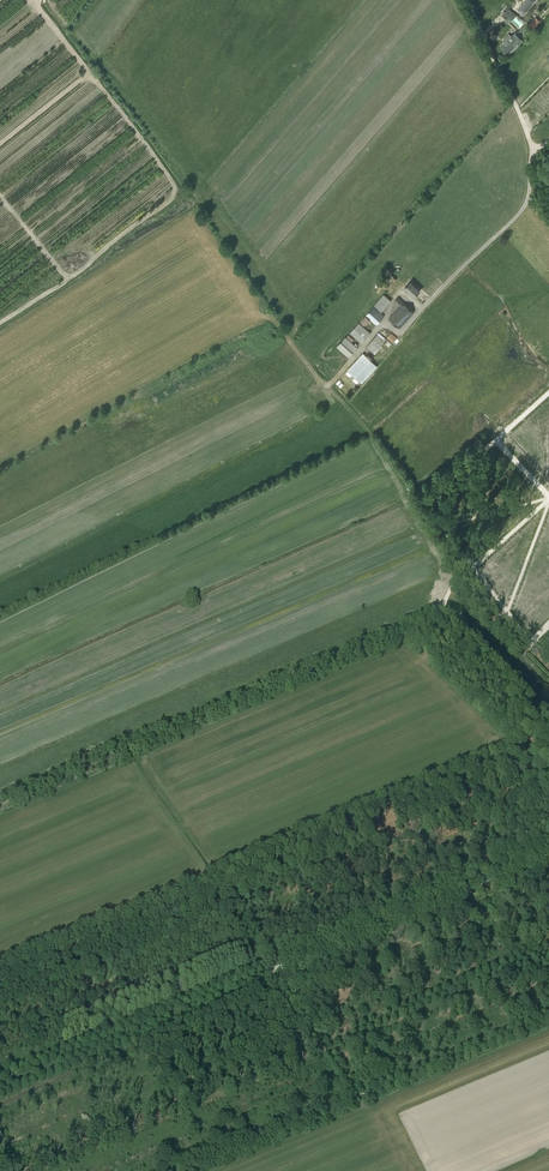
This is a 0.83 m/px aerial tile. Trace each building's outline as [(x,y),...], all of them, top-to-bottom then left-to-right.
[(511,20),(516,15),(507,7),(503,12),(511,20)] [(536,17),(529,25),(533,29),(540,21),(536,17)] [(501,47),(504,51),(521,33),(518,31),(516,33),(515,32),(512,36),(509,33),(502,40),(505,42),(501,47)] [(521,33),(504,51),(508,54),(524,36),(521,33)] [(392,284),(396,279),(394,277),(389,273),(383,279),(385,281),(387,280),(389,282),(392,284)] [(414,297),(420,290),(410,281),(404,288),(414,297)] [(381,311),(391,301),(383,294),(374,305),(381,311)] [(399,328),(414,312),(398,298),(395,301),(397,302),(400,306),(389,319),(399,328)] [(384,316),(373,306),(360,321),(365,326),(370,320),(376,325),(384,316)] [(243,335),(263,323),(260,319),(240,331),(243,335)] [(361,343),(370,333),(358,323),(350,333),(361,343)] [(374,354),(383,344),(384,338),(378,333),(366,347),(374,354)] [(348,357),(357,348),(345,336),(336,346),(348,357)] [(361,383),(377,366),(363,353),(348,370),(361,383)]
